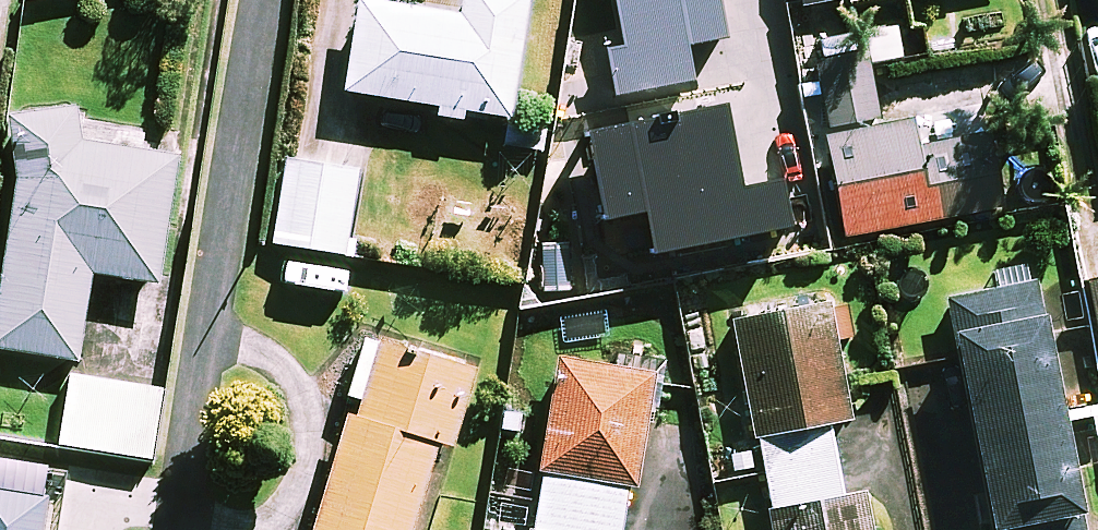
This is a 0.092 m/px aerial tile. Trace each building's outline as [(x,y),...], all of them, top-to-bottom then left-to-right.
[(349,94),(437,108),(436,119),(465,124),(467,113),(511,120),(530,0),(440,0),(438,15),(363,4),(349,94)] [(625,49),(604,57),(619,92),(698,90),(687,51),(736,43),(728,0),(617,0),(625,49)] [(878,122),(870,56),(819,62),(827,128),(878,122)] [(11,116),(17,183),(16,182),(0,284),(0,351),(79,363),(93,276),(160,286),(179,160),(83,145),(80,109),(11,116)] [(725,116),(588,137),(591,225),(647,224),(669,254),(790,236),(782,185),(736,192),(725,116)] [(918,148),(914,124),(827,140),(845,239),(1009,209),(995,134),(918,148)] [(359,175),(285,165),(274,246),(347,257),(359,175)] [(1037,284),(950,302),(996,529),(1086,529),(1037,284)] [(831,306),(735,324),(773,529),(873,529),(867,497),(843,502),(829,426),(852,422),(831,306)] [(364,340),(346,399),(354,402),(317,529),(415,529),(439,446),(453,450),(476,373),(364,340)] [(638,488),(651,411),(658,412),(667,363),(618,355),(615,372),(561,363),(532,529),(623,529),(630,487),(638,488)]
